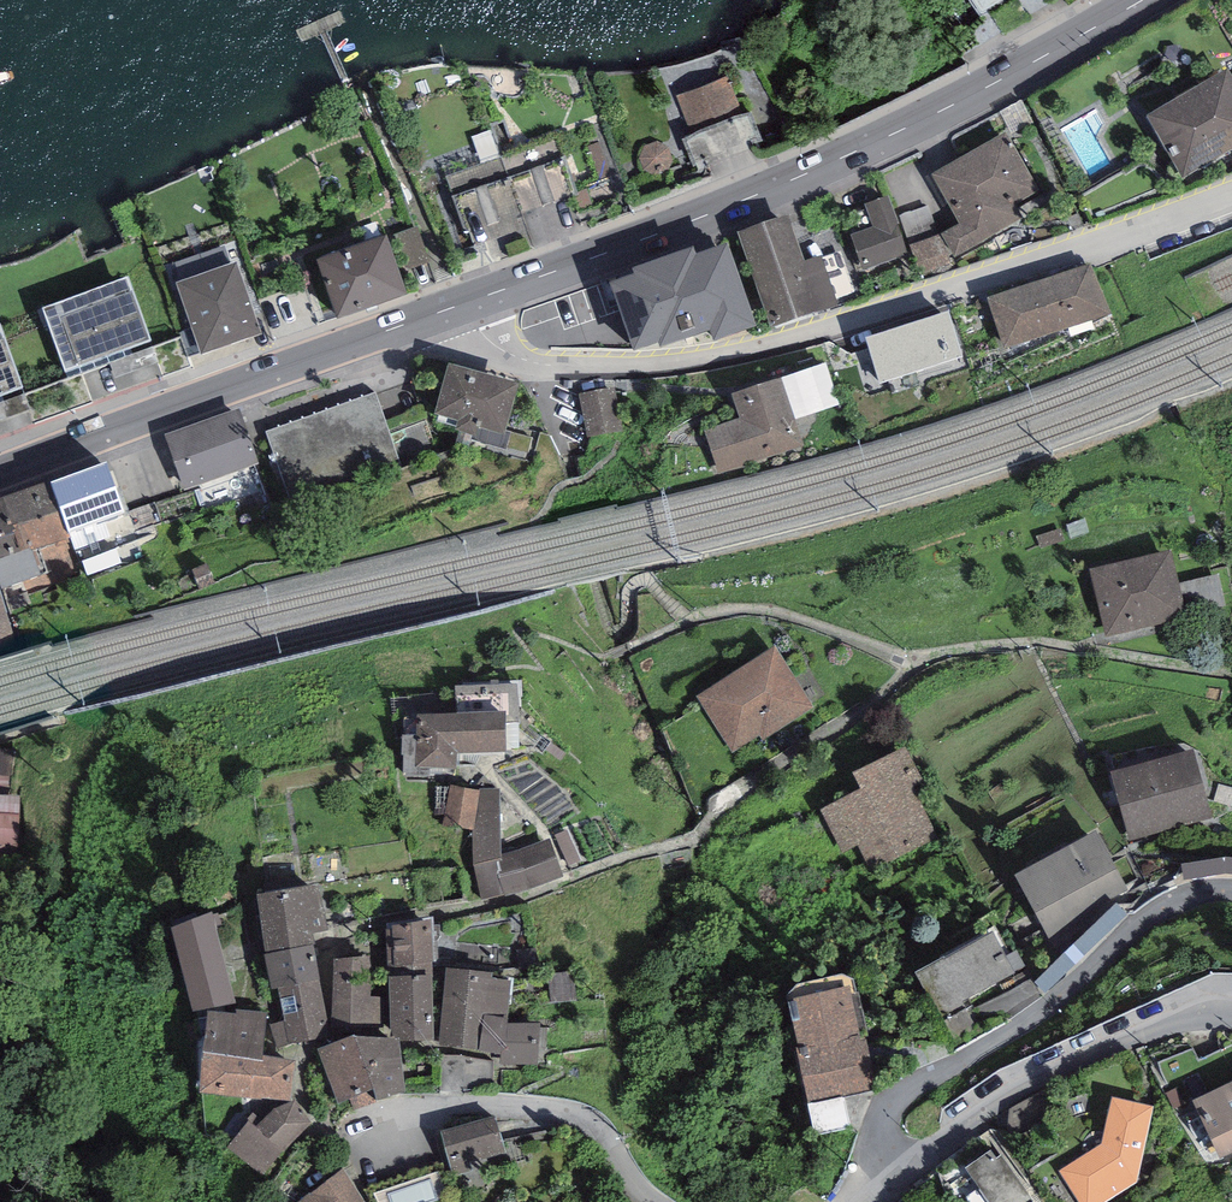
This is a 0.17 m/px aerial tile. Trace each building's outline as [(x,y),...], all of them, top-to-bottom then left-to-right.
[(978,15),(1004,0),(969,0),(978,15)] [(678,90),(735,73),(728,50),(671,68),(678,90)] [(1147,116),(1183,177),(1231,148),(1231,71),(1230,67),(1147,116)] [(761,136),(751,110),(740,114),(726,78),(680,96),(694,133),(685,136),(696,162),(761,136)] [(1005,133),(931,175),(960,224),(942,235),(955,258),(1024,218),(1016,204),(1039,191),(1005,133)] [(557,137),(502,157),(522,212),(578,192),(557,137)] [(522,212),(502,157),(447,176),(467,232),(522,212)] [(851,237),(864,270),(907,254),(888,198),(865,205),(874,228),(851,237)] [(929,205),(900,215),(920,277),(950,267),(929,205)] [(789,216),(738,234),(771,330),(838,307),(821,257),(805,263),(789,216)] [(692,247),(664,257),(692,336),(710,330),(714,340),(755,326),(726,243),(695,253),(692,247)] [(402,295),(384,245),(323,267),(340,316),(402,295)] [(692,336),(664,257),(632,267),(635,275),(610,283),(634,351),(659,342),(661,347),(692,336)] [(1091,263),(986,299),(1004,349),(1109,312),(1091,263)] [(230,265),(173,284),(199,360),(251,342),(242,317),(248,315),(230,265)] [(126,282),(52,310),(78,378),(152,349),(126,282)] [(949,311),(865,338),(880,383),(963,357),(949,311)] [(20,392),(0,337),(0,399),(20,392)] [(827,362),(782,377),(796,419),(841,405),(827,362)] [(518,387),(449,368),(435,417),(458,424),(456,433),(476,439),(479,429),(504,436),(518,387)] [(782,377),(731,394),(739,418),(705,429),(720,472),(804,444),(796,419),(782,377)] [(580,394),(588,437),(623,430),(615,388),(580,394)] [(376,394),(265,433),(292,507),(402,468),(376,394)] [(259,464),(240,410),(165,437),(184,491),(259,464)] [(106,462),(51,482),(68,531),(124,511),(106,462)] [(50,480),(3,496),(22,551),(31,548),(32,551),(70,537),(68,531),(51,482),(50,480)] [(0,497),(0,581),(2,588),(41,575),(32,551),(31,548),(22,551),(3,496),(0,497)] [(1171,550),(1090,581),(1107,638),(1190,622),(1171,550)] [(17,642),(0,590),(0,647),(17,642)] [(774,649),(702,693),(736,749),(808,705),(774,649)] [(457,717),(507,716),(507,725),(520,724),(521,682),(455,684),(457,717)] [(457,717),(417,718),(417,737),(415,768),(431,771),(457,771),(457,757),(508,754),(507,725),(507,716),(457,717)] [(415,768),(417,737),(402,736),(404,777),(430,778),(431,771),(415,768)] [(861,768),(868,783),(824,804),(844,845),(859,837),(872,863),(934,833),(912,787),(920,783),(903,748),(861,768)] [(1191,749),(1115,769),(1129,844),(1187,818),(1211,816),(1191,749)] [(479,790),(451,784),(443,825),(474,830),(481,790),(479,790)] [(500,788),(479,788),(479,790),(481,790),(474,830),(473,836),(474,865),(482,902),(564,876),(549,839),(502,857),(500,788)] [(0,795),(0,861),(18,861),(20,796),(0,795)] [(1095,831),(1014,878),(1050,940),(1123,880),(1095,831)] [(1231,875),(1231,858),(1214,858),(1214,874),(1231,875)] [(318,884),(256,894),(265,954),(313,944),(315,943),(312,934),(327,930),(318,884)] [(212,913),(162,928),(186,1011),(236,997),(212,913)] [(386,925),(389,978),(433,977),(435,977),(433,919),(386,925)] [(995,933),(896,982),(922,1033),(1020,984),(995,933)] [(313,944),(265,954),(271,989),(278,988),(320,980),(313,944)] [(371,953),(334,954),(332,1022),(380,1026),(380,994),(371,993),(371,953)] [(492,968),(446,964),(438,1044),(479,1052),(484,1017),(507,1021),(512,977),(491,974),(492,968)] [(433,977),(389,978),(390,1035),(434,1035),(433,977)] [(330,1034),(320,980),(278,988),(284,1020),(269,1025),(276,1048),(330,1034)] [(852,983),(792,994),(811,1099),(871,1088),(852,983)] [(236,1010),(208,1007),(208,1014),(199,1015),(200,1047),(200,1087),(290,1097),(294,1057),(264,1052),(266,1010),(237,1007),(236,1010)] [(484,1017),(479,1052),(499,1055),(498,1066),(547,1066),(548,1026),(508,1025),(507,1021),(484,1017)] [(377,1101),(354,1035),(318,1048),(337,1103),(350,1098),(355,1111),(377,1102),(377,1101)] [(400,1040),(354,1035),(377,1101),(399,1093),(405,1094),(400,1040)] [(247,1117),(227,1145),(262,1177),(311,1120),(295,1098),(275,1106),(256,1123),(247,1117)] [(817,1129),(850,1129),(850,1099),(818,1098),(817,1129)] [(1055,1176),(1072,1201),(1113,1201),(1141,1185),(1148,1106),(1100,1102),(1095,1151),(1055,1176)] [(495,1119),(444,1132),(453,1170),(470,1166),(469,1159),(502,1150),(495,1119)] [(1001,1155),(997,1157),(990,1148),(966,1164),(993,1201),(1034,1201),(1001,1155)] [(297,1201),(362,1201),(343,1167),(297,1201)]
